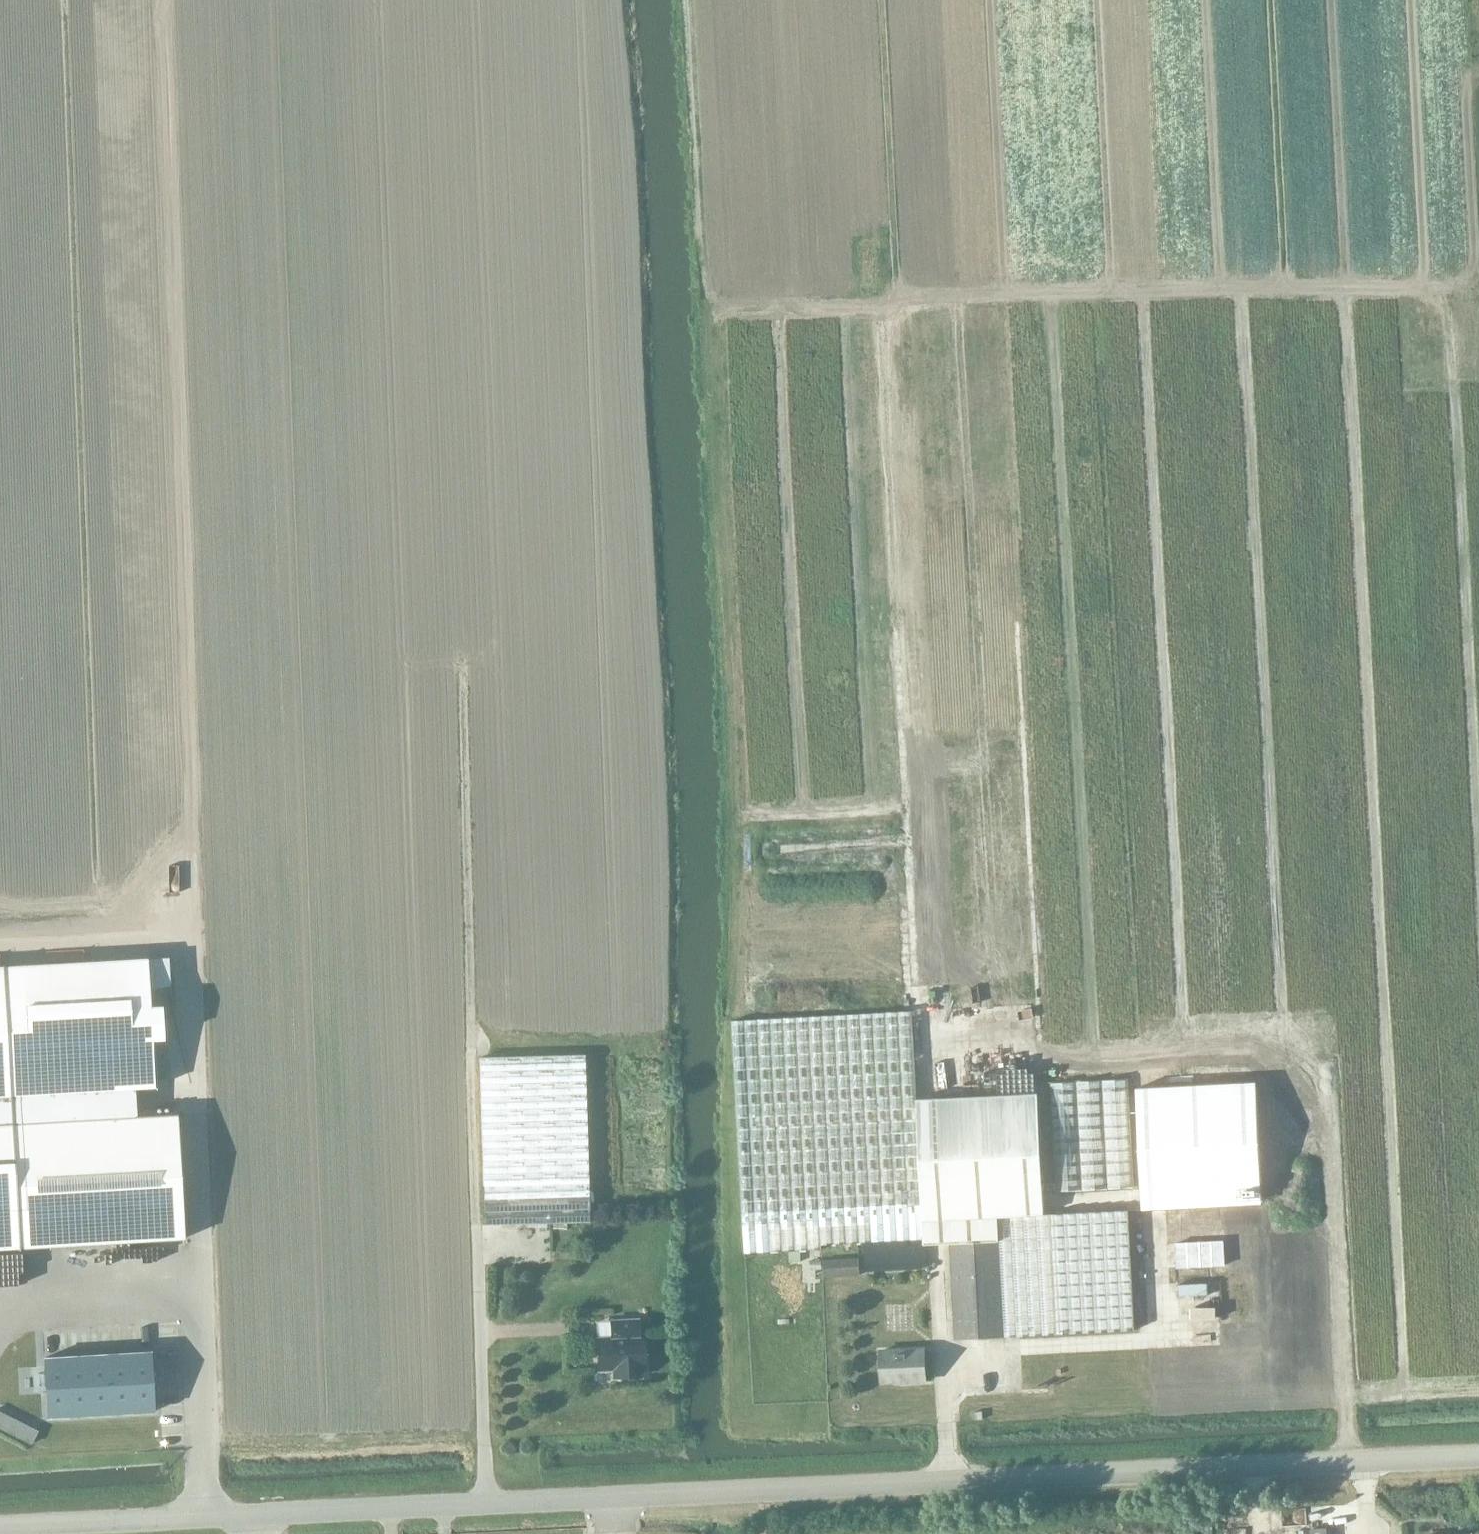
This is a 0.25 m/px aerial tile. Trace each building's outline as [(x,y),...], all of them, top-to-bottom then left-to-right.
[(0,966),(0,1248),(184,1238),(177,1113),(136,1115),(135,1088),(155,1087),(149,991),(150,991),(151,990),(168,986),(169,986),(170,985),(169,957),(0,966)] [(745,1249),(924,1239),(916,1100),(911,1011),(732,1021),(745,1249)] [(485,1224),(589,1221),(585,1054),(480,1057),(485,1224)] [(1129,1078),(1051,1082),(1057,1191),(1135,1186),(1129,1078)] [(1256,1081),(1136,1088),(1142,1210),(1262,1203),(1256,1081)] [(916,1100),(924,1239),(924,1245),(951,1243),(956,1339),(1005,1337),(998,1217),(1044,1214),(1037,1093),(916,1100)] [(998,1217),(1005,1337),(1132,1330),(1125,1210),(1044,1214),(998,1217)] [(188,1258),(187,1242),(160,1244),(161,1259),(188,1258)] [(610,1321),(611,1337),(596,1338),(598,1370),(613,1369),(613,1377),(641,1376),(641,1368),(645,1368),(644,1336),(639,1336),(638,1319),(610,1321)] [(906,1382),(926,1381),(924,1349),(880,1351),(882,1381),(906,1380),(906,1382)] [(146,1350),(42,1356),(46,1420),(150,1414),(146,1350)]
